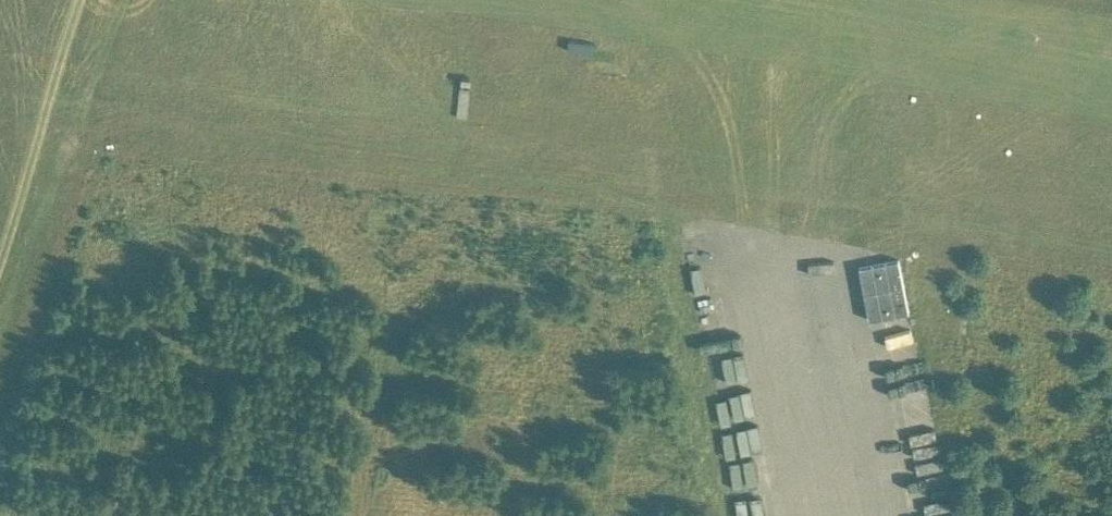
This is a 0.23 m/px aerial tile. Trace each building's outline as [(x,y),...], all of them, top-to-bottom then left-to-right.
[(860,267),(870,320),(909,312),(899,260),(860,267)]
